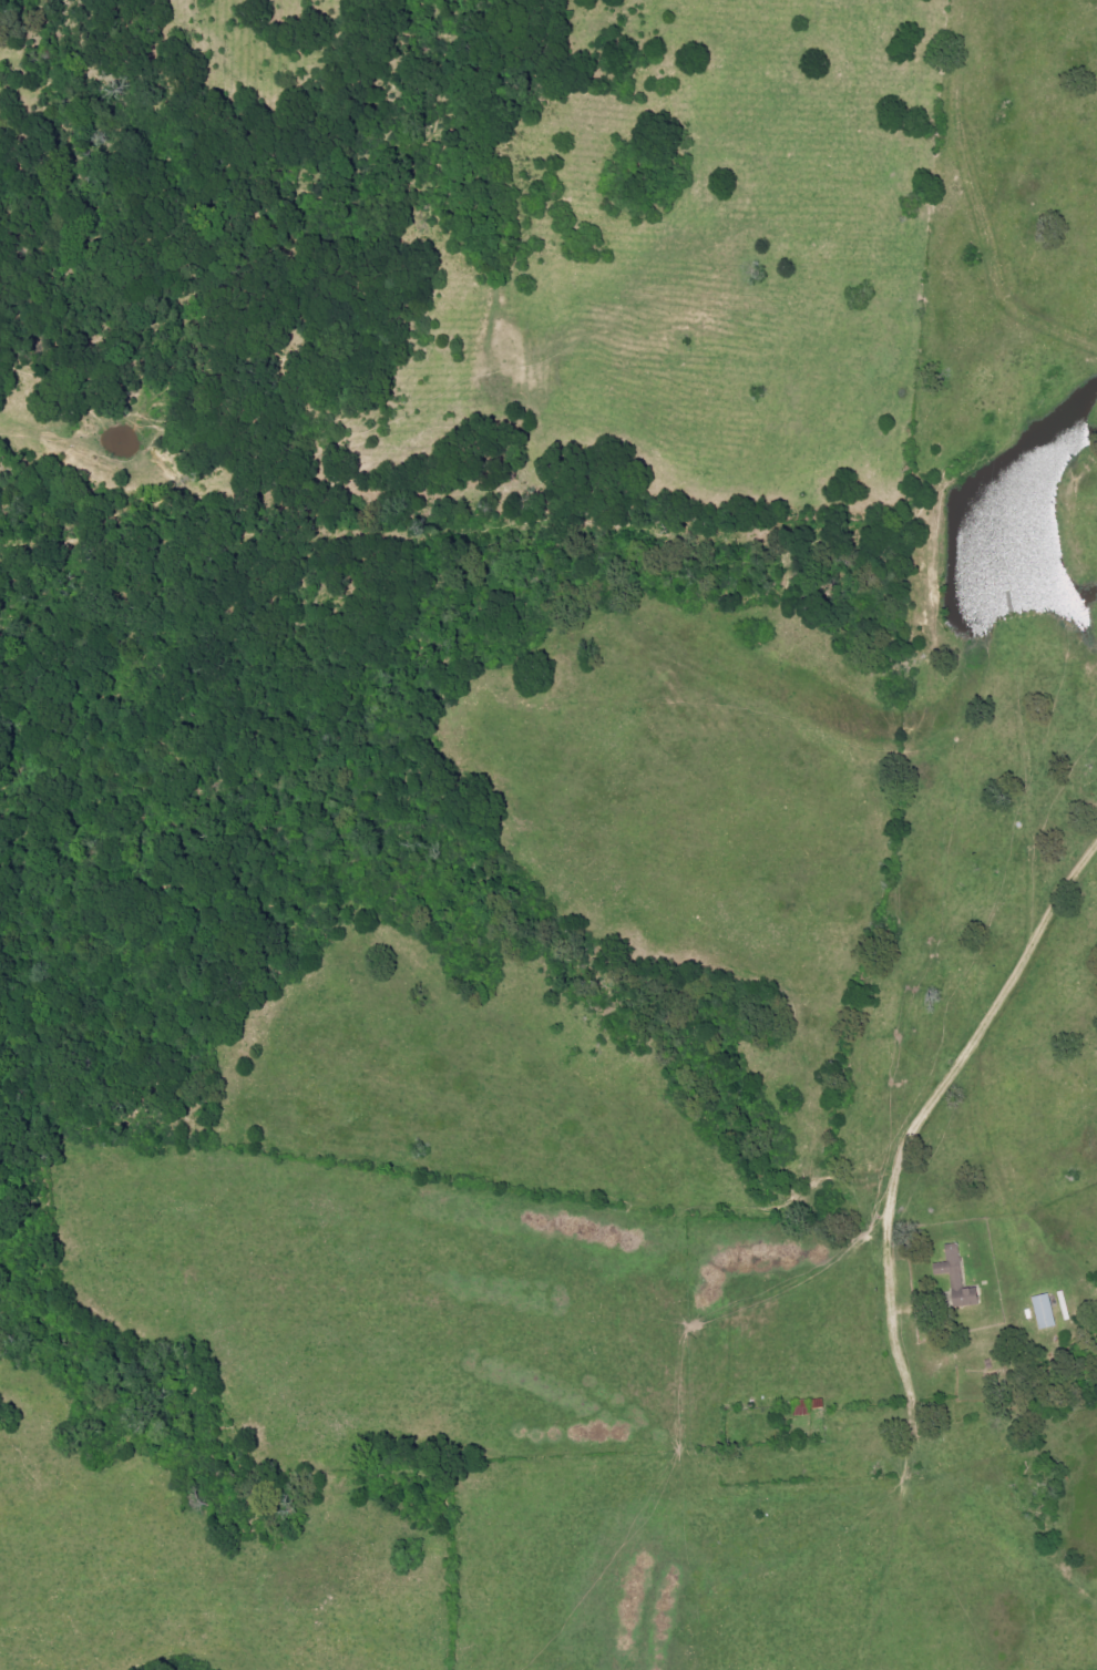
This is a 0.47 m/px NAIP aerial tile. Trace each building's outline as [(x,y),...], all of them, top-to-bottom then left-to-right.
[(966,1289),(962,1245),(948,1246),(949,1262),(935,1263),(936,1276),(953,1274),(956,1307),(982,1305),(981,1288),(966,1289)] [(1035,1329),(1052,1326),(1046,1293),(1029,1296),(1035,1329)]
